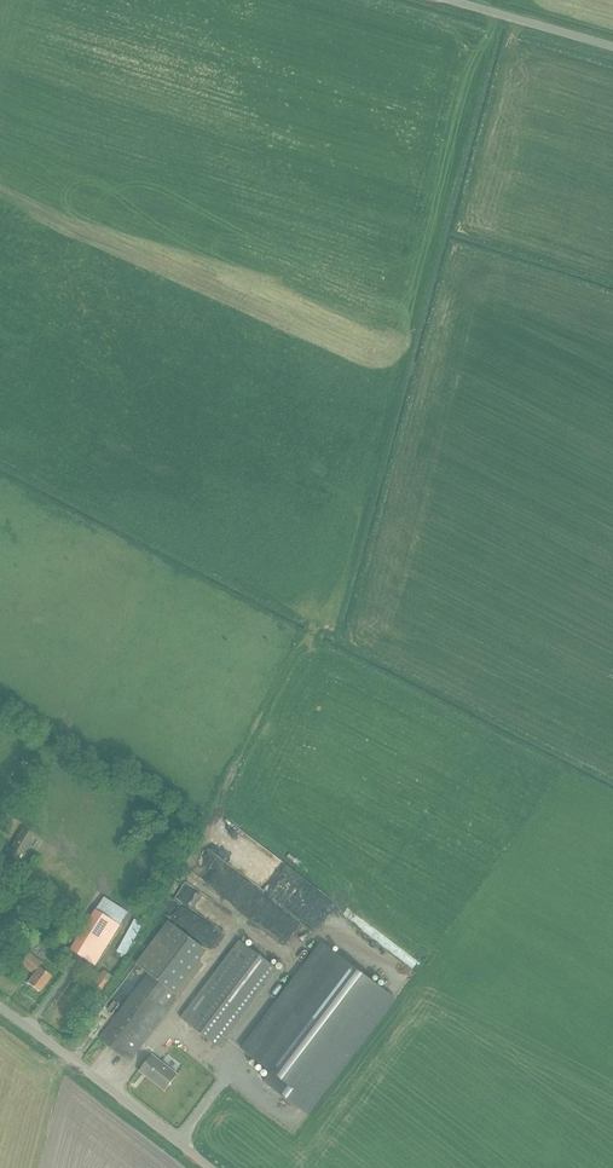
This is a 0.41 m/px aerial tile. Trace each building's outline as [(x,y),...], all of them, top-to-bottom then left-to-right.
[(24,829),(8,855),(19,862),(35,836),(24,829)] [(265,895),(280,908),(289,899),(278,890),(286,881),(281,876),(265,895)] [(105,897),(71,952),(95,967),(132,909),(124,904),(122,908),(105,897)] [(149,974),(99,1039),(130,1062),(213,954),(171,922),(137,965),(149,974)] [(242,941),(182,1018),(222,1049),(282,971),(242,941)] [(299,1108),(389,993),(323,943),(243,1049),(273,1073),(266,1083),(299,1108)] [(39,992),(51,976),(39,967),(42,964),(28,952),(19,963),(34,975),(27,983),(39,992)] [(178,1075),(152,1055),(140,1070),(166,1091),(178,1075)]
